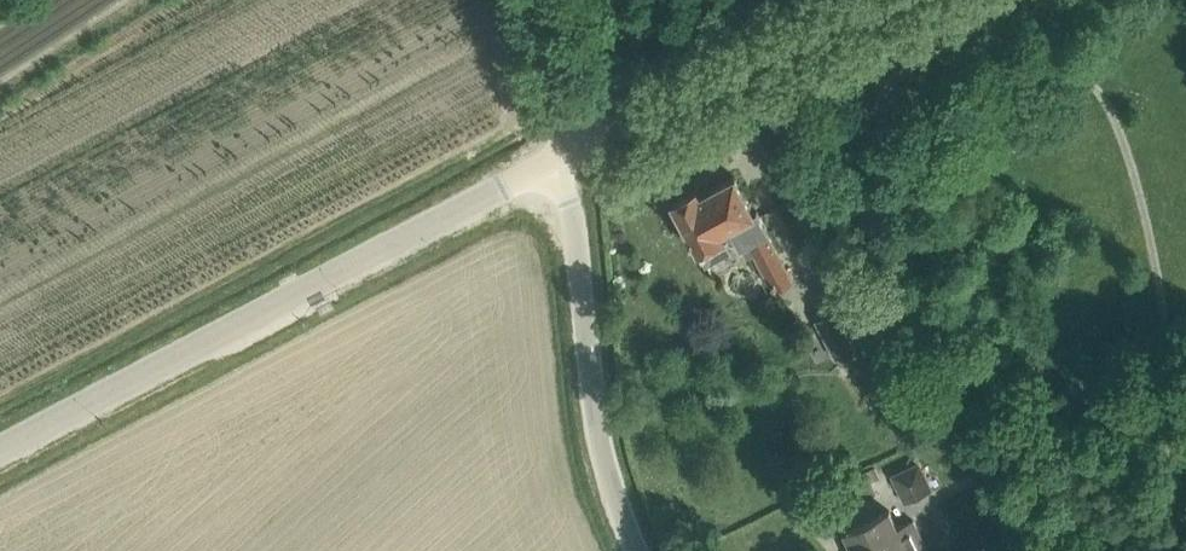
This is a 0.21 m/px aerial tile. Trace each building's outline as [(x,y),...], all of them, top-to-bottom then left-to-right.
[(738,239),(747,255),(754,251),(774,289),(792,279),(734,174),(700,193),(697,189),(673,202),(698,248),(699,248),(706,262),(729,250),(726,245),(738,239)] [(890,474),(904,502),(933,488),(920,460),(890,474)] [(857,474),(862,485),(879,476),(875,466),(857,474)] [(914,518),(898,526),(890,509),(843,531),(853,550),(930,550),(914,518)]
